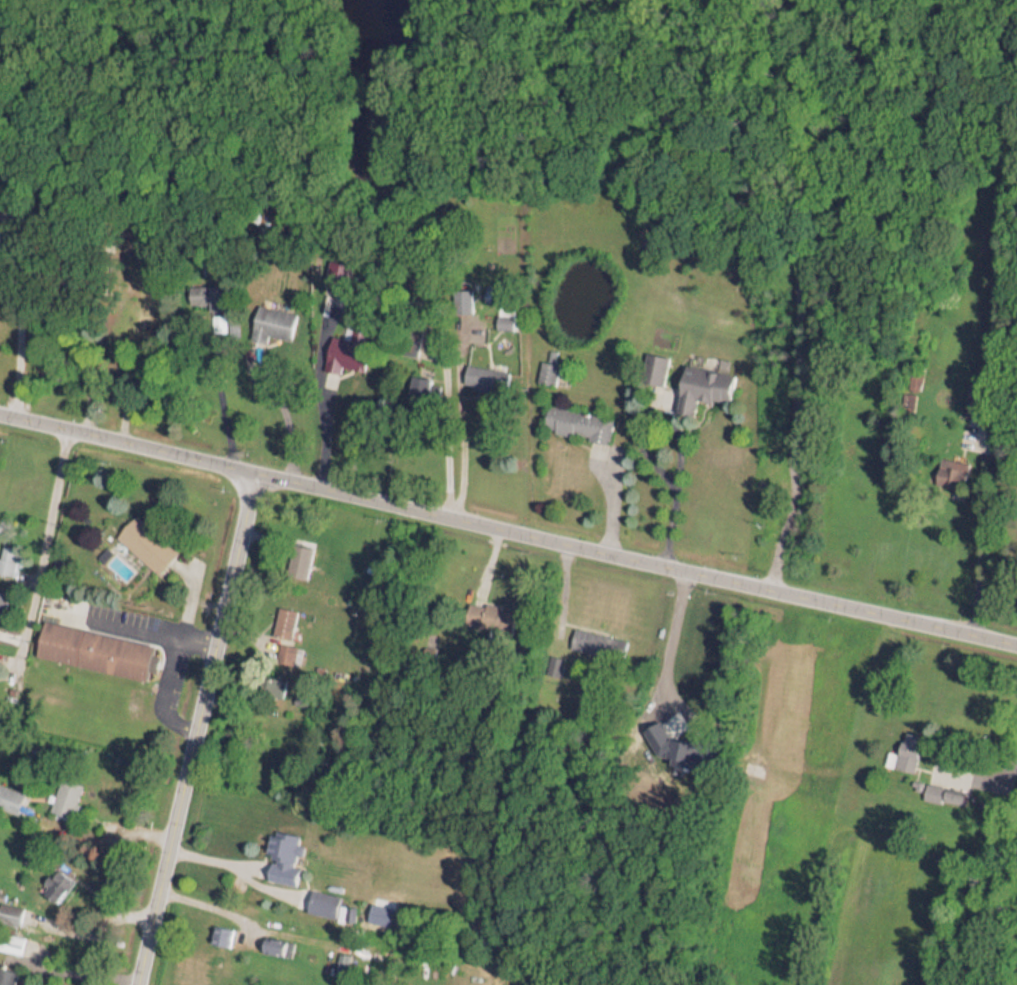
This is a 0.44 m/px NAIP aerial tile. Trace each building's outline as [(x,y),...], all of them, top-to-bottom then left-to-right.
[(185,280),(185,304),(223,304),(223,280),(185,280)] [(294,306),(256,298),(249,329),(287,338),(294,306)] [(667,351),(644,346),(638,376),(660,381),(667,351)] [(731,368),(683,360),(675,405),(694,408),(697,393),(726,398),(731,368)] [(503,361),(464,361),(464,383),(503,383),(503,361)] [(588,433),(586,449),(605,452),(612,411),(546,400),(541,425),(588,433)] [(118,539),(159,577),(179,555),(138,518),(118,539)] [(309,544),(291,540),(284,567),(303,571),(309,544)] [(294,549),(311,553),(305,582),(288,578),(294,549)] [(499,601),(466,595),(462,618),(495,624),(499,601)] [(272,637),(291,641),(297,614),(279,609),(272,637)] [(45,623),(37,659),(145,684),(153,648),(45,623)] [(280,646),(276,663),(293,667),(296,650),(280,646)] [(269,680),(267,699),(283,701),(286,682),(269,680)] [(31,806),(31,784),(0,784),(0,806),(31,806)] [(300,830),(270,825),(262,872),(292,877),(300,830)] [(68,869),(49,863),(42,890),(60,896),(68,869)] [(306,904),(333,911),(339,890),(312,883),(306,904)] [(19,918),(19,898),(0,898),(0,918),(19,918)] [(210,936),(227,939),(229,922),(212,919),(210,936)] [(20,946),(20,928),(0,928),(0,946),(20,946)] [(12,963),(0,963),(0,984),(12,984),(12,963)]
